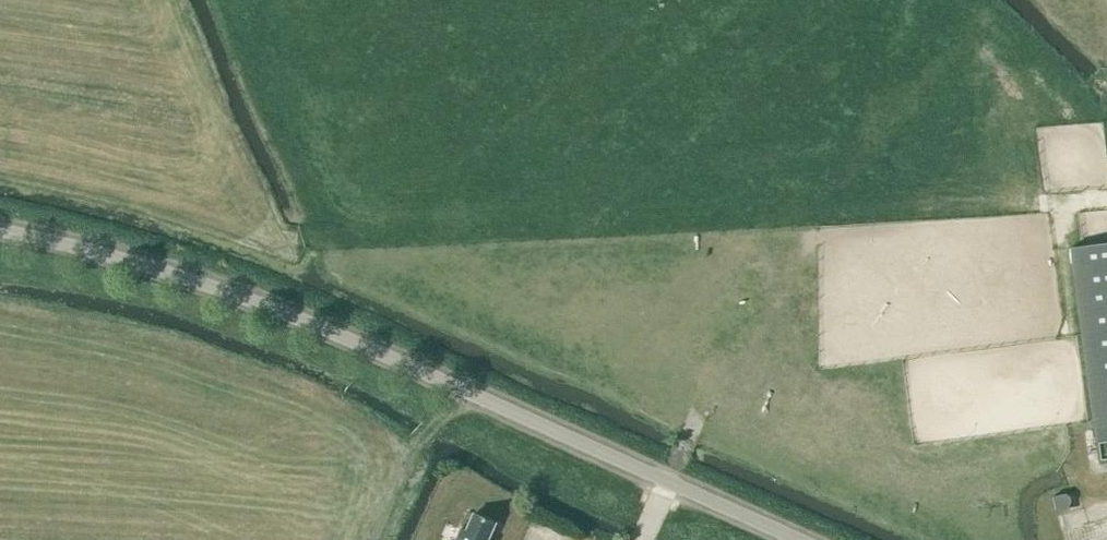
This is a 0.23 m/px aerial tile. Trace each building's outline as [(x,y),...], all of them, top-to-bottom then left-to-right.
[(1098,466),(1106,464),(1106,243),(1101,244),(1069,248),(1098,466)] [(1067,507),(1065,495),(1052,497),(1054,509),(1067,507)] [(494,524),(472,514),(465,531),(460,529),(455,539),(487,539),(494,524)]
